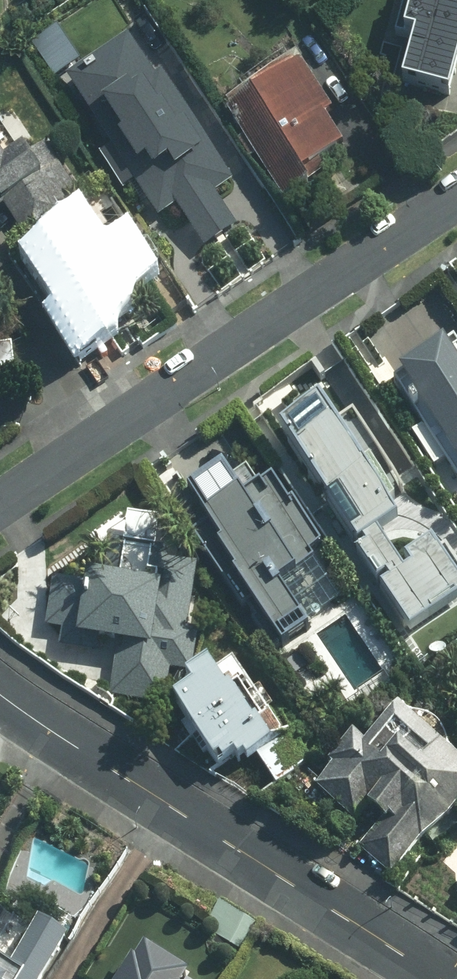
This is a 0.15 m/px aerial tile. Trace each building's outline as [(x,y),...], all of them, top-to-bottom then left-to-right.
[(405,29),(425,34),(414,79),(456,89),(456,0),(413,0),(405,29)] [(140,37),(77,78),(166,217),(183,206),(212,248),(243,228),(220,193),(240,180),(171,73),(166,77),(140,37)] [(318,180),(312,170),(353,146),(335,117),(342,113),(309,58),(234,103),(290,197),(318,180)] [(7,198),(28,232),(84,197),(47,138),(15,159),(0,135),(0,203),(7,198)] [(43,259),(75,312),(59,321),(80,356),(118,332),(111,322),(134,308),(126,295),(156,277),(139,248),(95,274),(74,240),(43,259)] [(412,366),(456,435),(456,338),(456,337),(412,366)] [(364,531),(360,533),(421,627),(443,613),(442,611),(456,601),(456,557),(442,535),(408,557),(387,526),(413,509),(336,393),(292,422),(364,531)] [(281,472),(264,482),(253,465),(242,472),(236,462),(202,484),(235,534),(230,537),(295,638),(316,624),(285,577),(309,561),(305,556),(327,542),(281,472)] [(116,535),(110,570),(96,567),(94,578),(58,572),(51,623),(66,626),(63,643),(79,646),(82,627),(87,628),(86,632),(125,637),(116,695),(170,703),(175,666),(197,669),(204,628),(193,626),(205,548),(116,535)] [(251,757),(283,738),(239,663),(232,667),(226,657),(201,671),(207,682),(186,694),(224,759),(245,747),(251,757)] [(375,832),(362,846),(390,872),(402,860),(406,864),(456,810),(456,748),(410,704),(374,742),(361,730),(317,777),(375,832)] [(46,913),(20,957),(0,945),(0,978),(41,978),(72,928),(46,913)] [(122,974),(119,978),(193,978),(199,969),(153,941),(130,978),(122,974)]
